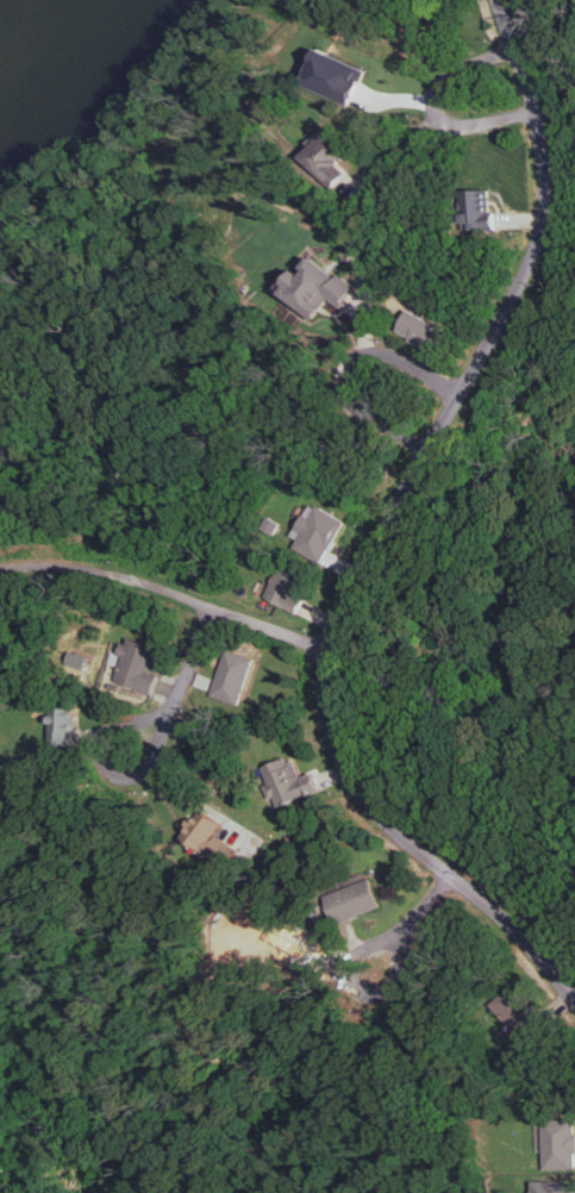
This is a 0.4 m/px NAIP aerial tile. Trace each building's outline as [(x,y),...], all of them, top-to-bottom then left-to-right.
[(363,70),(315,48),(299,83),(347,105),(363,70)] [(344,173),(335,163),(349,151),(328,128),(298,155),(328,188),(344,173)] [(461,232),(493,231),(492,189),(460,190),(461,232)] [(353,289),(308,253),(277,292),(311,319),(327,299),(338,308),(353,289)] [(395,332),(436,354),(448,331),(407,309),(395,332)] [(319,564),(344,522),(310,502),(290,535),(297,539),(292,547),(319,564)] [(306,574),(279,563),(264,598),(298,612),(304,598),(297,595),(306,574)] [(157,647),(126,636),(119,655),(122,657),(113,680),(151,694),(158,676),(148,672),(157,647)] [(210,695),(239,705),(256,658),(227,648),(210,695)] [(50,706),(50,746),(73,747),(74,707),(50,706)] [(277,807),(320,791),(314,773),(302,777),(294,756),(258,769),(269,799),(273,797),(277,807)] [(224,825),(200,808),(188,825),(190,826),(182,836),(205,852),(224,825)] [(380,908),(371,879),(324,893),(333,923),(380,908)] [(490,1005),(521,1040),(542,1021),(510,986),(490,1005)] [(542,1168),(574,1169),(574,1119),(542,1119),(542,1168)] [(569,1180),(531,1181),(531,1192),(569,1192),(569,1180)]
